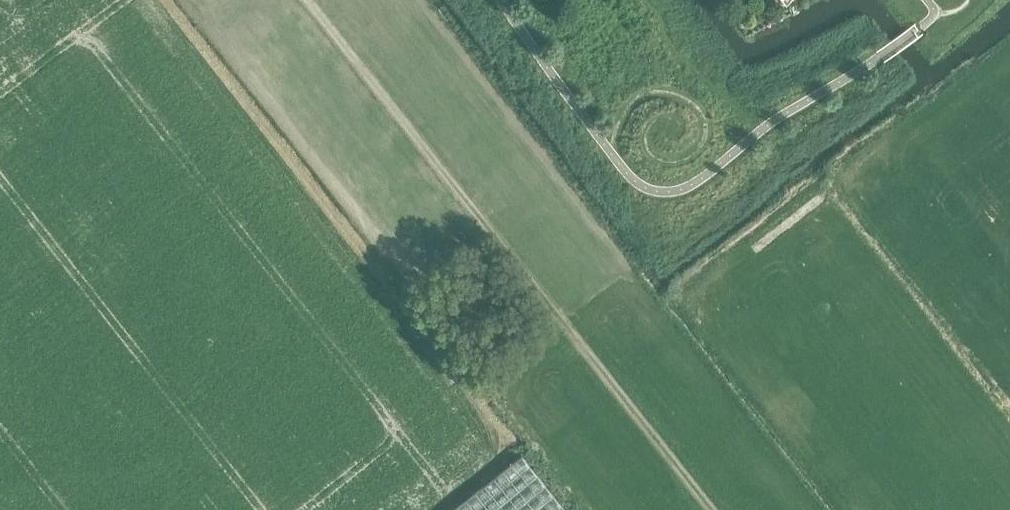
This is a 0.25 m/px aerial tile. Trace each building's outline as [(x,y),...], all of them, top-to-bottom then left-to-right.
[(521,454),(451,509),(565,509),(521,454)]
